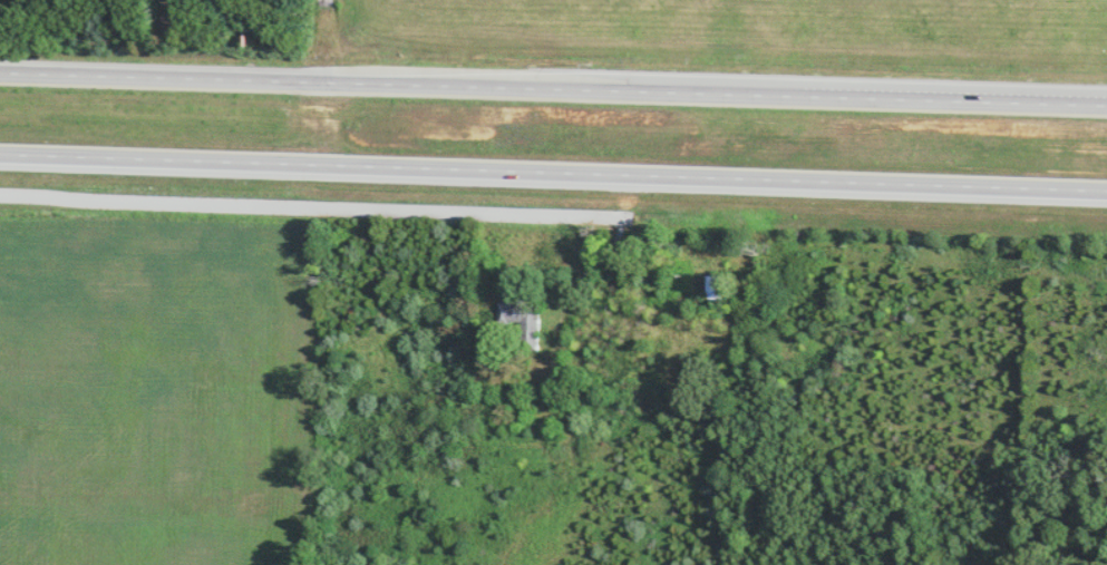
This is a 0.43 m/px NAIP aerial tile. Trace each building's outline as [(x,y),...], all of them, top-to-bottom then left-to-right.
[(705,301),(728,301),(728,276),(705,276),(705,301)] [(541,348),(542,302),(502,302),(502,322),(524,323),(524,348),(541,348)]
